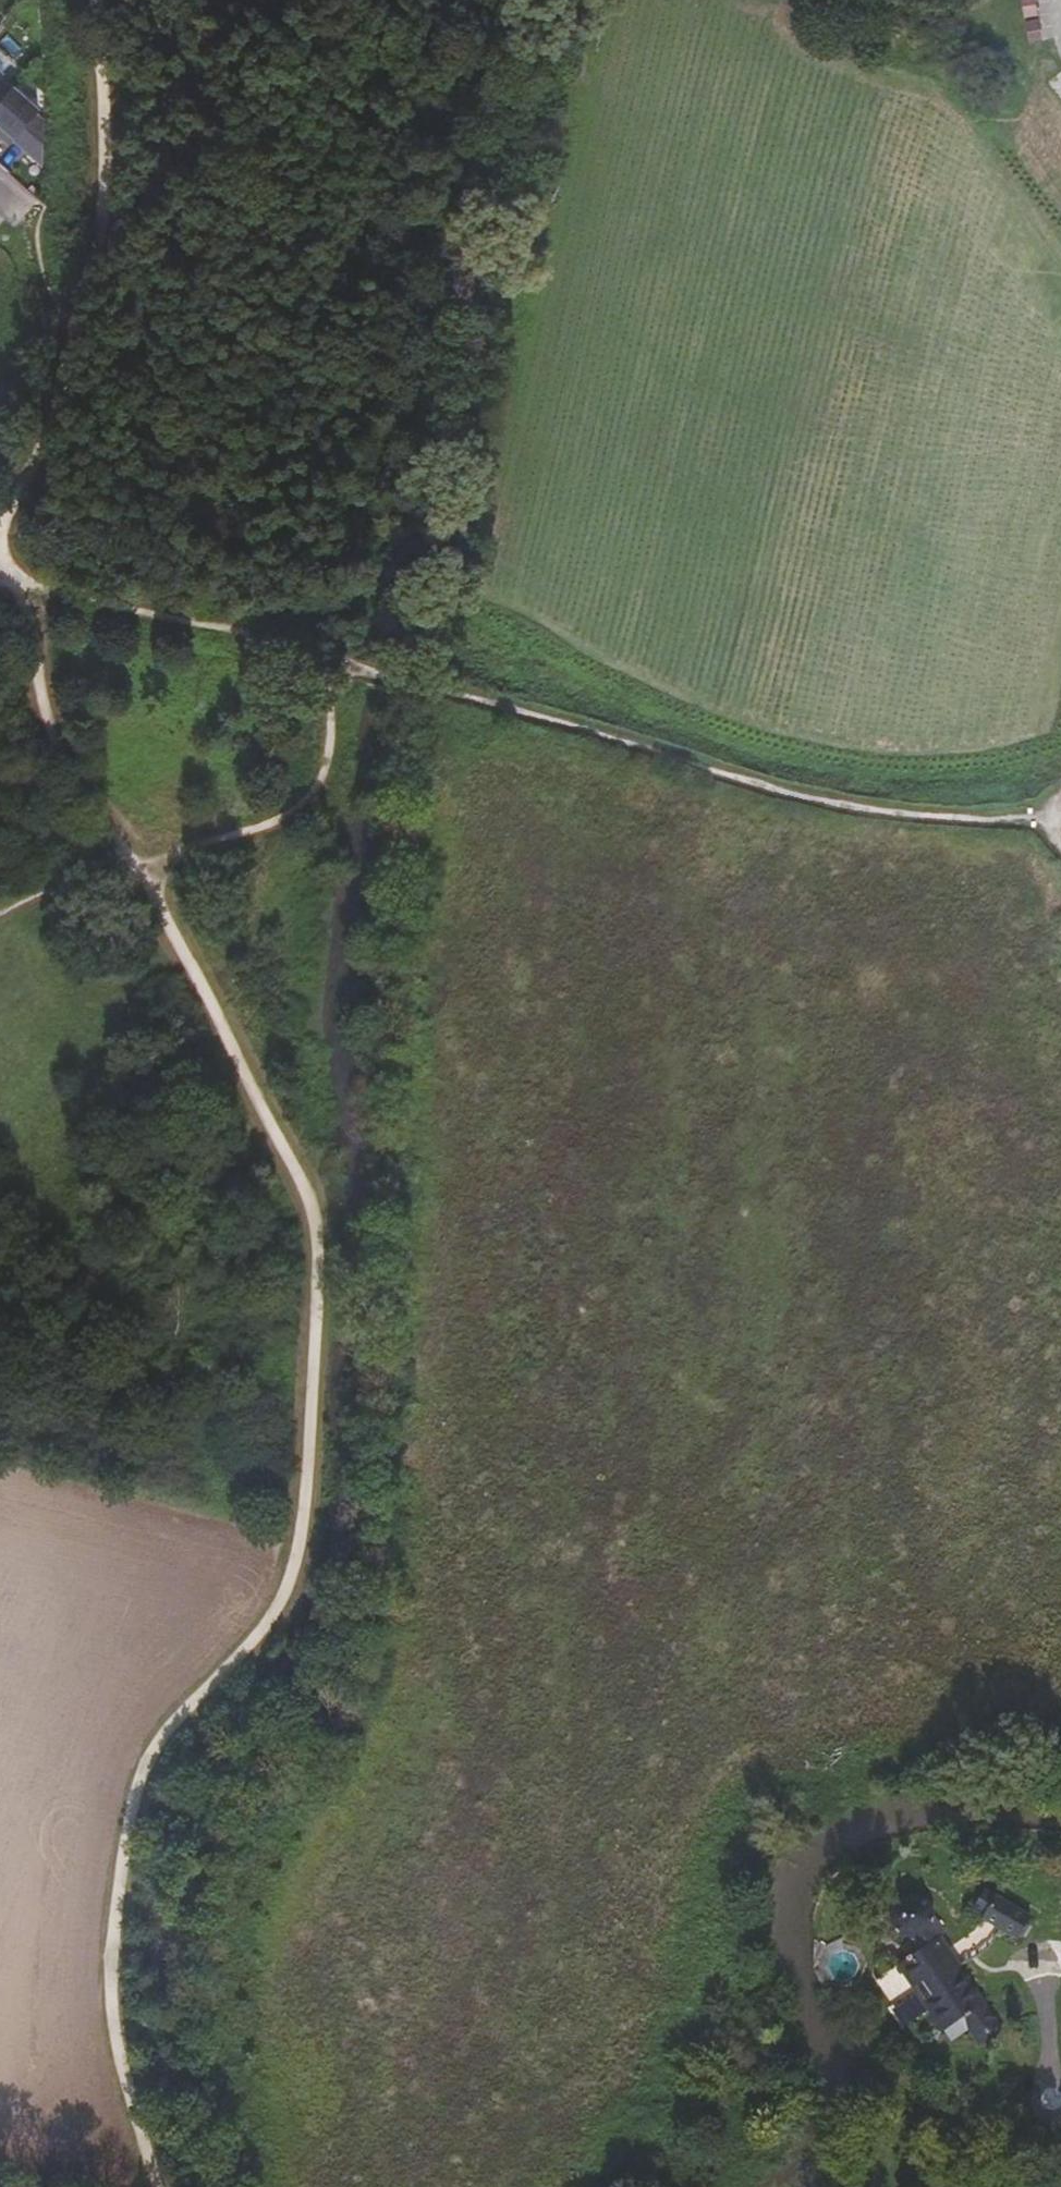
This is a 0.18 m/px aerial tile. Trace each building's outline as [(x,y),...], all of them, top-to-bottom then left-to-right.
[(0,72),(0,100),(12,86),(1,77),(3,75),(0,72)] [(45,120),(36,113),(40,109),(13,85),(12,86),(0,100),(0,124),(2,126),(0,129),(0,135),(9,143),(14,139),(42,164),(45,120)] [(987,1920),(1003,1929),(1020,1938),(1033,1916),(984,1891),(974,1908),(985,1915),(983,1918),(987,1920)] [(1003,2029),(962,1967),(951,1952),(942,1938),(936,1942),(930,1933),(934,1925),(935,1918),(935,1910),(930,1904),(923,1900),(918,1898),(909,1898),(904,1901),(899,1904),(895,1911),(894,1917),(894,1923),(896,1928),(901,1934),(908,1939),(913,1939),(918,1938),(926,1949),(900,1966),(944,2033),(962,2020),(980,2045),(1003,2029)] [(1000,1934),(1003,1929),(987,1920),(981,1933),(951,1952),(962,1967),(994,1946),(1000,1934)]
